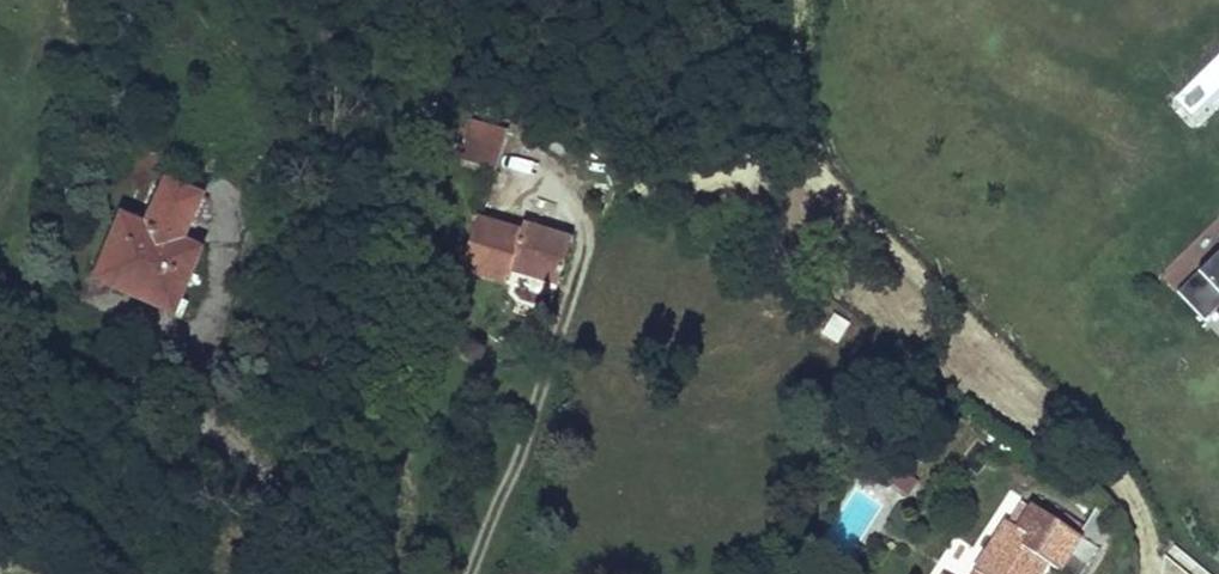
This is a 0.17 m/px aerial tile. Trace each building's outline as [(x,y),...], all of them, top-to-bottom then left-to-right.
[(473,115),(460,158),(496,169),(509,126),(473,115)] [(163,310),(187,244),(162,235),(177,195),(146,183),(130,226),(103,215),(85,264),(135,283),(129,298),(163,310)] [(522,278),(525,265),(565,275),(576,228),(533,218),(531,227),(485,216),(474,266),(522,278)] [(1214,255),(1218,259),(1172,304),(1200,333),(1218,314),(1218,250),(1214,255)] [(135,283),(85,264),(79,279),(129,298),(135,283)] [(1016,528),(985,573),(986,573),(1050,573),(1053,570),(1059,573),(1098,573),(1109,558),(1066,529),(1061,536),(1046,525),(1035,541),(1016,528)]
